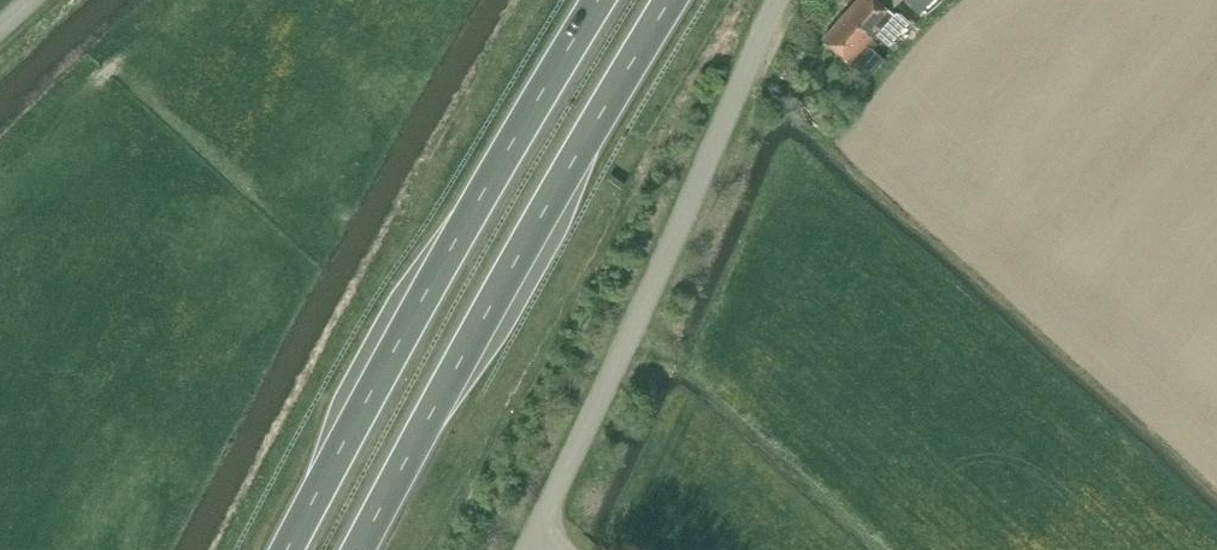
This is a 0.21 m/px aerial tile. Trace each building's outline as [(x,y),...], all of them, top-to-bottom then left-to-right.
[(895,3),(891,0),(857,0),(844,14),(871,38),(876,32),(889,43),(908,21),(898,12),(897,13),(892,14),(888,10),(895,3)] [(868,57),(873,61),(878,56),(865,44),(871,38),(844,14),(823,38),(849,62),(853,59),(860,65),(868,57)]
